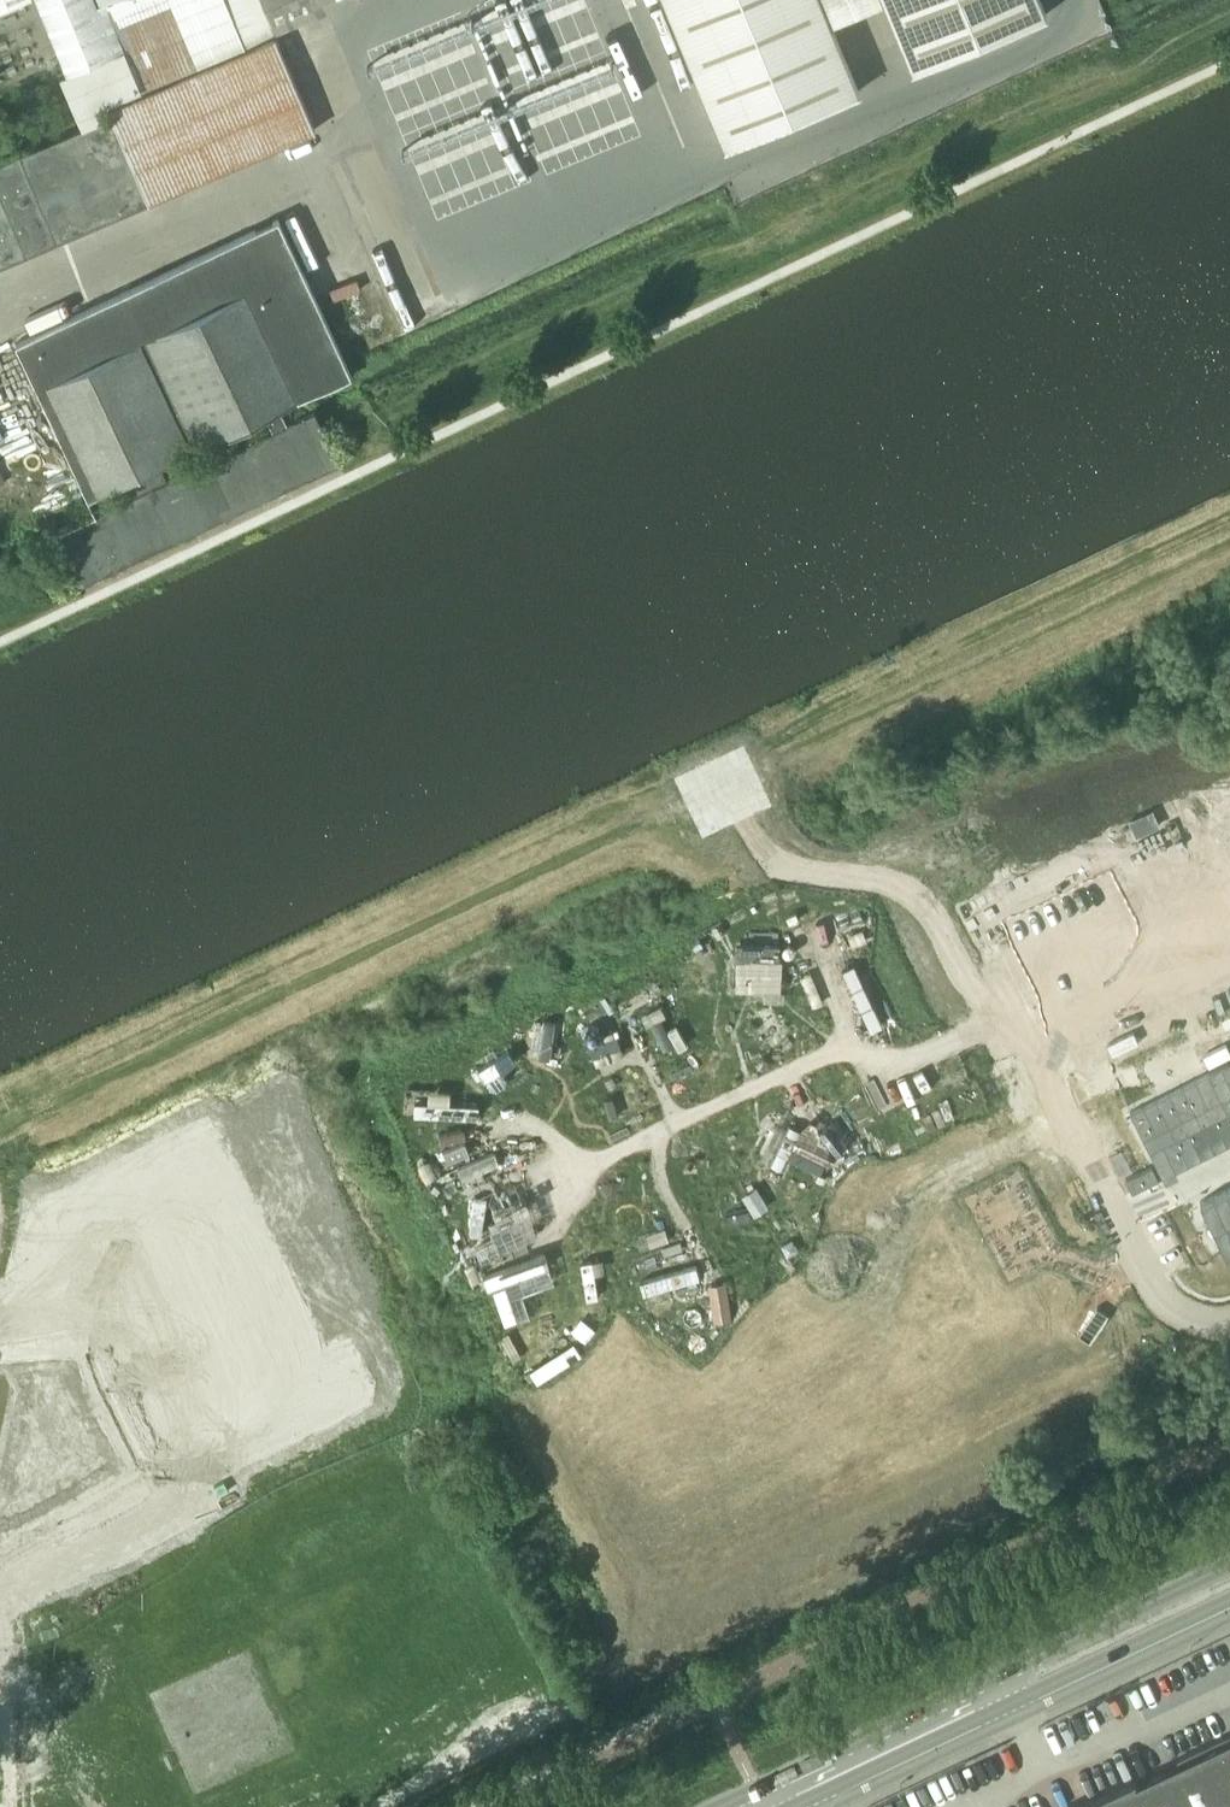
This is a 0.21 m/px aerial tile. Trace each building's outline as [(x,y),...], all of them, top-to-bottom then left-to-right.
[(273,28),(262,0),(38,0),(68,73),(61,75),(83,128),(19,154),(0,162),(0,277),(125,224),(120,212),(316,129),(276,36),(110,106),(113,114),(103,118),(99,107),(142,89),(143,91),(276,35),(273,28)] [(24,0),(0,0),(0,10),(24,0)] [(276,30),(351,0),(264,0),(276,30)] [(725,145),(859,90),(831,22),(884,0),(912,68),(1046,13),(1041,0),(665,0),(725,145)] [(194,444),(314,388),(349,371),(276,217),(15,341),(87,495),(194,444)] [(1130,1108),(1156,1160),(1162,1174),(1229,1140),(1229,1059),(1130,1108)] [(1156,1160),(1129,1173),(1136,1187),(1162,1174),(1156,1160)] [(1200,1198),(1226,1250),(1229,1248),(1229,1183),(1200,1198)] [(1178,1762),(1134,1782),(1133,1780),(1135,1779),(1134,1777),(1071,1806),(1229,1806),(1229,1738),(1178,1762)]
